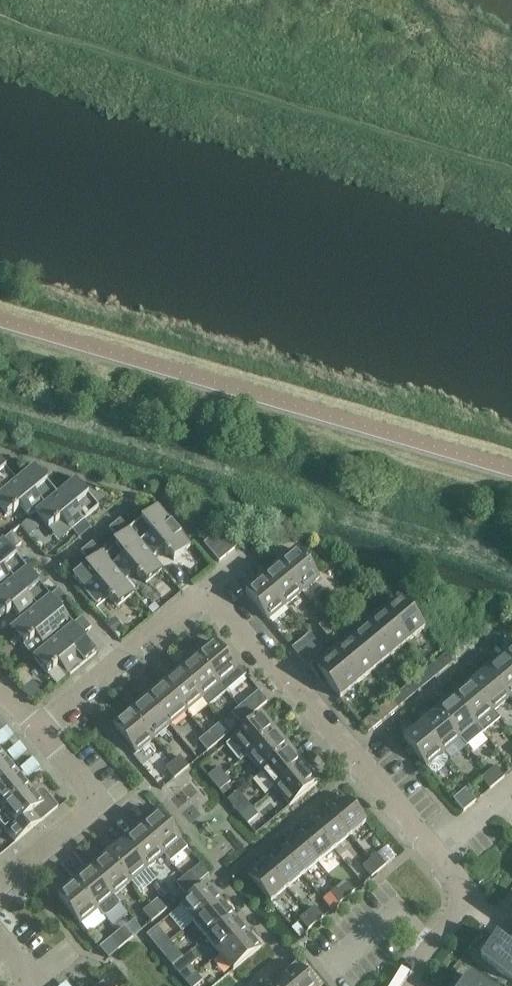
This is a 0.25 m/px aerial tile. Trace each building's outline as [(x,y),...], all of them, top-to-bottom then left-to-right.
[(0,461),(0,495),(16,480),(0,461)] [(57,493),(34,465),(16,480),(0,495),(0,506),(7,515),(20,505),(30,517),(36,512),(57,493)] [(57,493),(36,512),(49,528),(61,518),(71,530),(99,507),(75,478),(57,493)] [(130,529),(153,557),(164,547),(175,560),(191,546),(158,506),(130,529)] [(35,543),(45,535),(31,518),(21,526),(35,543)] [(109,528),(118,539),(129,529),(121,519),(109,528)] [(213,535),(228,554),(238,546),(222,527),(213,535)] [(163,569),(153,557),(130,529),(129,529),(118,539),(102,552),(125,580),(136,571),(146,583),(163,569)] [(22,543),(13,532),(3,540),(13,551),(22,543)] [(219,561),(228,554),(213,535),(204,543),(219,561)] [(13,551),(3,540),(0,542),(0,589),(27,567),(13,551)] [(101,553),(93,542),(82,552),(90,562),(101,553)] [(279,563),(303,591),(320,577),(297,549),(279,563)] [(135,592),(125,580),(102,552),(101,553),(90,562),(73,577),(96,604),(108,593),(118,606),(135,592)] [(286,605),(303,591),(279,563),(263,577),(286,605)] [(50,595),(27,567),(0,589),(0,617),(12,607),(22,619),(50,595)] [(269,619),(286,605),(263,577),(245,591),(269,619)] [(68,600),(58,588),(50,595),(59,607),(68,600)] [(45,647),(73,623),(50,595),(22,619),(10,629),(23,645),(33,657),(45,647)] [(398,595),(381,609),(408,642),(425,628),(402,600),(402,599),(398,595)] [(381,609),(364,623),(391,656),(408,642),(381,609)] [(326,619),(336,631),(343,625),(333,613),(326,619)] [(328,637),(336,631),(326,619),(319,626),(328,637)] [(97,652),(76,626),(73,623),(45,647),(33,657),(47,673),(59,663),(69,675),(97,652)] [(374,670),(391,656),(364,623),(347,637),(374,670)] [(358,683),(374,670),(347,637),(331,651),(358,683)] [(240,666),(237,668),(215,642),(197,656),(227,691),(247,675),(240,666)] [(302,659),(309,653),(300,642),(292,648),(302,659)] [(331,651),(314,664),(309,669),(323,686),(328,682),(340,698),(358,683),(331,651)] [(511,695),(511,664),(505,655),(488,669),(511,696),(511,695)] [(210,705),(227,691),(197,656),(181,670),(204,697),(210,705)] [(429,667),(412,681),(419,689),(436,676),(429,667)] [(494,710),(511,696),(488,669),(471,683),(494,710)] [(187,711),(204,697),(181,670),(164,683),(182,705),(187,711)] [(34,700),(41,694),(29,680),(22,685),(34,700)] [(187,711),(182,705),(164,683),(148,697),(154,705),(170,725),(187,711)] [(477,724),(494,710),(471,683),(454,696),(477,724)] [(461,738),(477,724),(454,696),(437,710),(461,738)] [(170,725),(154,705),(148,697),(131,711),(154,739),(170,725)] [(248,717),(256,712),(247,701),(240,707),(248,717)] [(241,723),(248,717),(240,707),(232,713),(241,723)] [(444,752),(461,738),(437,710),(421,724),(444,752)] [(137,753),(154,739),(131,711),(114,725),(137,753)] [(248,755),(276,732),(262,715),(226,744),(239,760),(247,754),(248,755)] [(448,758),(444,752),(421,724),(404,738),(431,771),(432,771),(436,771),(447,762),(447,758),(448,758)] [(206,734),(215,745),(222,739),(213,728),(206,734)] [(262,772),(290,749),(276,732),(248,755),(262,772)] [(208,751),(215,745),(206,734),(199,740),(208,751)] [(275,788),(303,765),(290,749),(262,772),(275,788)] [(18,771),(5,755),(0,759),(0,786),(18,771)] [(173,762),(182,772),(189,766),(180,756),(173,762)] [(174,779),(182,772),(173,762),(166,768),(174,779)] [(303,765),(275,788),(290,806),(318,782),(303,765)] [(498,783),(505,777),(495,766),(489,772),(498,783)] [(214,783),(225,774),(219,767),(208,776),(214,783)] [(31,787),(18,771),(0,786),(0,806),(3,809),(3,810),(31,787)] [(490,789),(498,783),(489,772),(481,778),(490,789)] [(225,774),(214,783),(220,790),(231,782),(225,774)] [(37,793),(31,787),(3,810),(3,809),(0,811),(0,824),(15,842),(58,807),(45,790),(41,790),(37,793)] [(464,811),(471,805),(476,801),(467,790),(455,800),(464,811)] [(350,836),(366,822),(344,795),(328,809),(350,836)] [(242,816),(252,808),(246,800),(236,809),(242,816)] [(248,824),(258,815),(252,808),(242,816),(248,824)] [(334,849),(350,836),(328,809),(312,822),(334,849)] [(169,860),(187,846),(159,812),(141,826),(164,854),(169,860)] [(319,862),(334,849),(312,822),(297,835),(319,862)] [(148,868),(164,854),(141,826),(125,840),(148,868)] [(303,875),(319,862),(297,835),(281,848),(303,875)] [(131,882),(148,868),(125,840),(108,854),(131,882)] [(287,888),(303,875),(281,848),(265,861),(287,888)] [(115,895),(131,882),(108,854),(91,868),(115,895)] [(370,860),(379,870),(386,864),(377,854),(370,860)] [(371,877),(379,870),(370,860),(363,866),(371,877)] [(271,901),(287,888),(265,861),(249,874),(271,901)] [(122,905),(115,895),(91,868),(75,881),(98,909),(106,918),(107,918),(105,916),(111,914),(117,909),(120,904),(121,905),(122,905)] [(184,877),(192,888),(200,882),(191,871),(184,877)] [(185,894),(192,888),(184,877),(176,883),(185,894)] [(339,886),(347,896),(354,891),(346,880),(339,886)] [(81,923),(98,909),(75,881),(58,896),(81,923)] [(194,922),(222,899),(208,883),(180,906),(194,922)] [(340,902),(347,896),(339,886),(331,892),(340,902)] [(159,915),(166,909),(158,899),(150,905),(159,915)] [(207,938),(235,915),(222,899),(194,922),(207,938)] [(152,921),(159,915),(150,905),(143,911),(152,921)] [(307,912),(316,923),(323,917),(314,906),(307,912)] [(308,929),(316,923),(307,912),(300,918),(308,929)] [(220,954),(248,931),(235,915),(207,938),(220,954)] [(117,932),(126,943),(133,937),(124,926),(117,932)] [(248,931),(220,954),(233,970),(261,947),(248,931)] [(118,949),(126,943),(117,932),(110,938),(118,949)] [(160,950),(171,942),(164,934),(154,943),(160,950)] [(508,946),(496,937),(481,958),(511,981),(511,941),(508,946)] [(171,942),(160,950),(166,958),(176,949),(171,942)] [(288,985),(315,985),(296,963),(280,976),(288,985)] [(186,982),(197,973),(191,966),(180,975),(186,982)] [(186,982),(189,985),(196,985),(203,980),(197,973),(186,982)] [(468,975),(461,985),(486,985),(468,975)] [(280,976),(268,985),(288,985),(280,976)]
